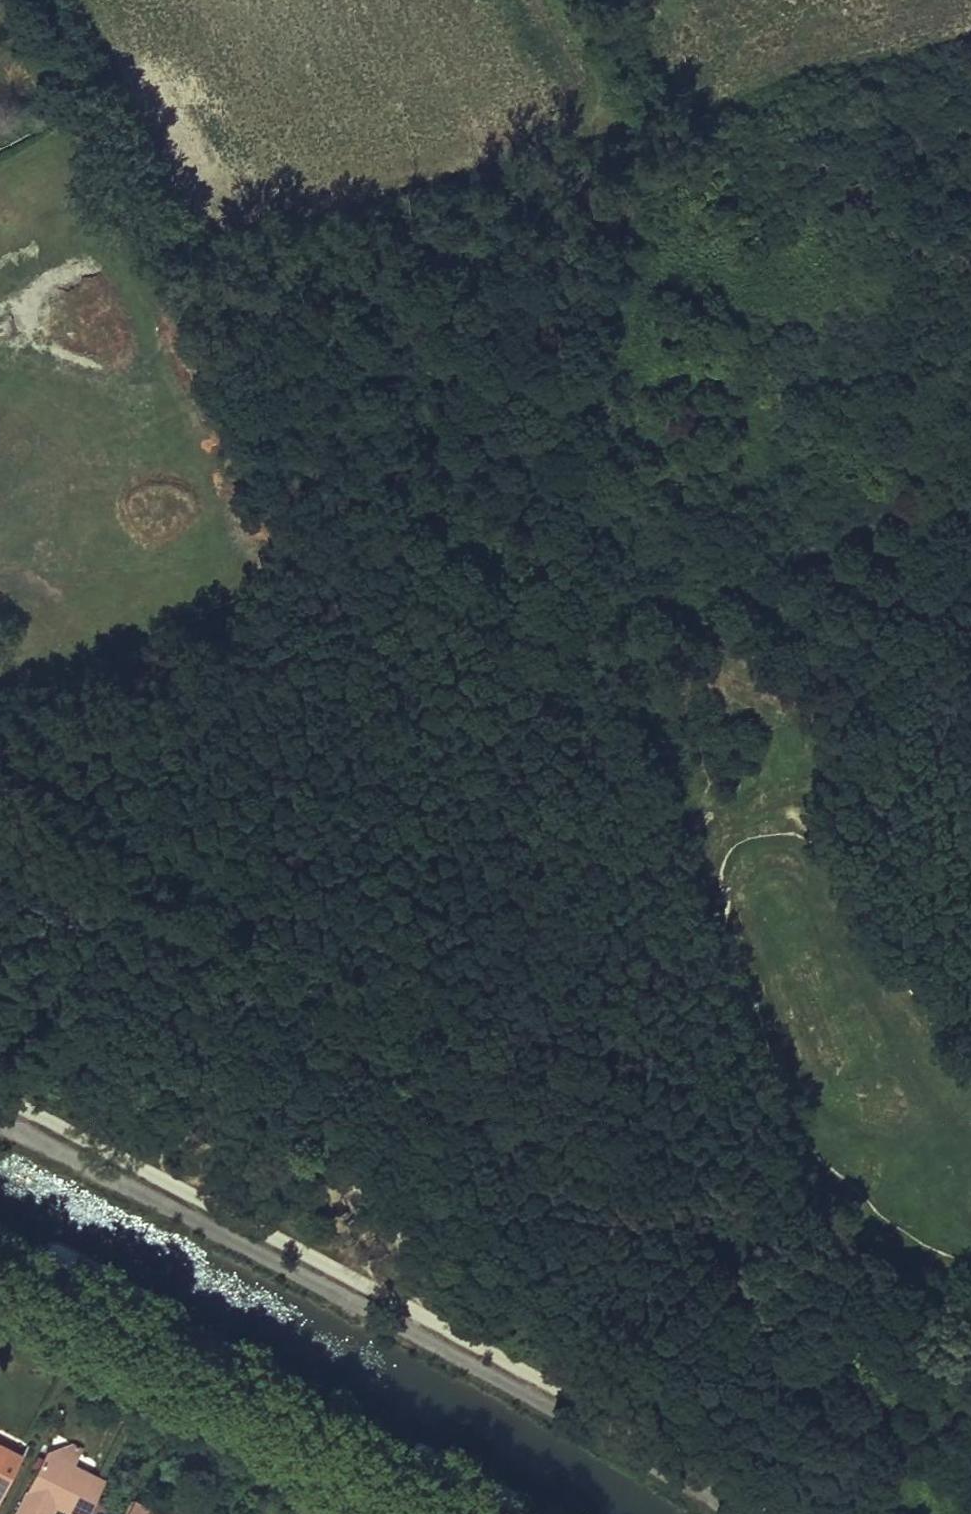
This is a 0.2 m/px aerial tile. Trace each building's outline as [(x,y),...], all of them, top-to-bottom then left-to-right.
[(22,1455),(0,1444),(0,1502),(22,1455)] [(72,1445),(47,1453),(74,1466),(82,1449),(72,1445)] [(47,1453),(17,1513),(51,1513),(54,1508),(67,1513),(72,1513),(91,1474),(74,1466),(47,1453)] [(72,1513),(91,1513),(105,1481),(91,1474),(72,1513)] [(137,1501),(130,1513),(162,1513),(137,1501)]
